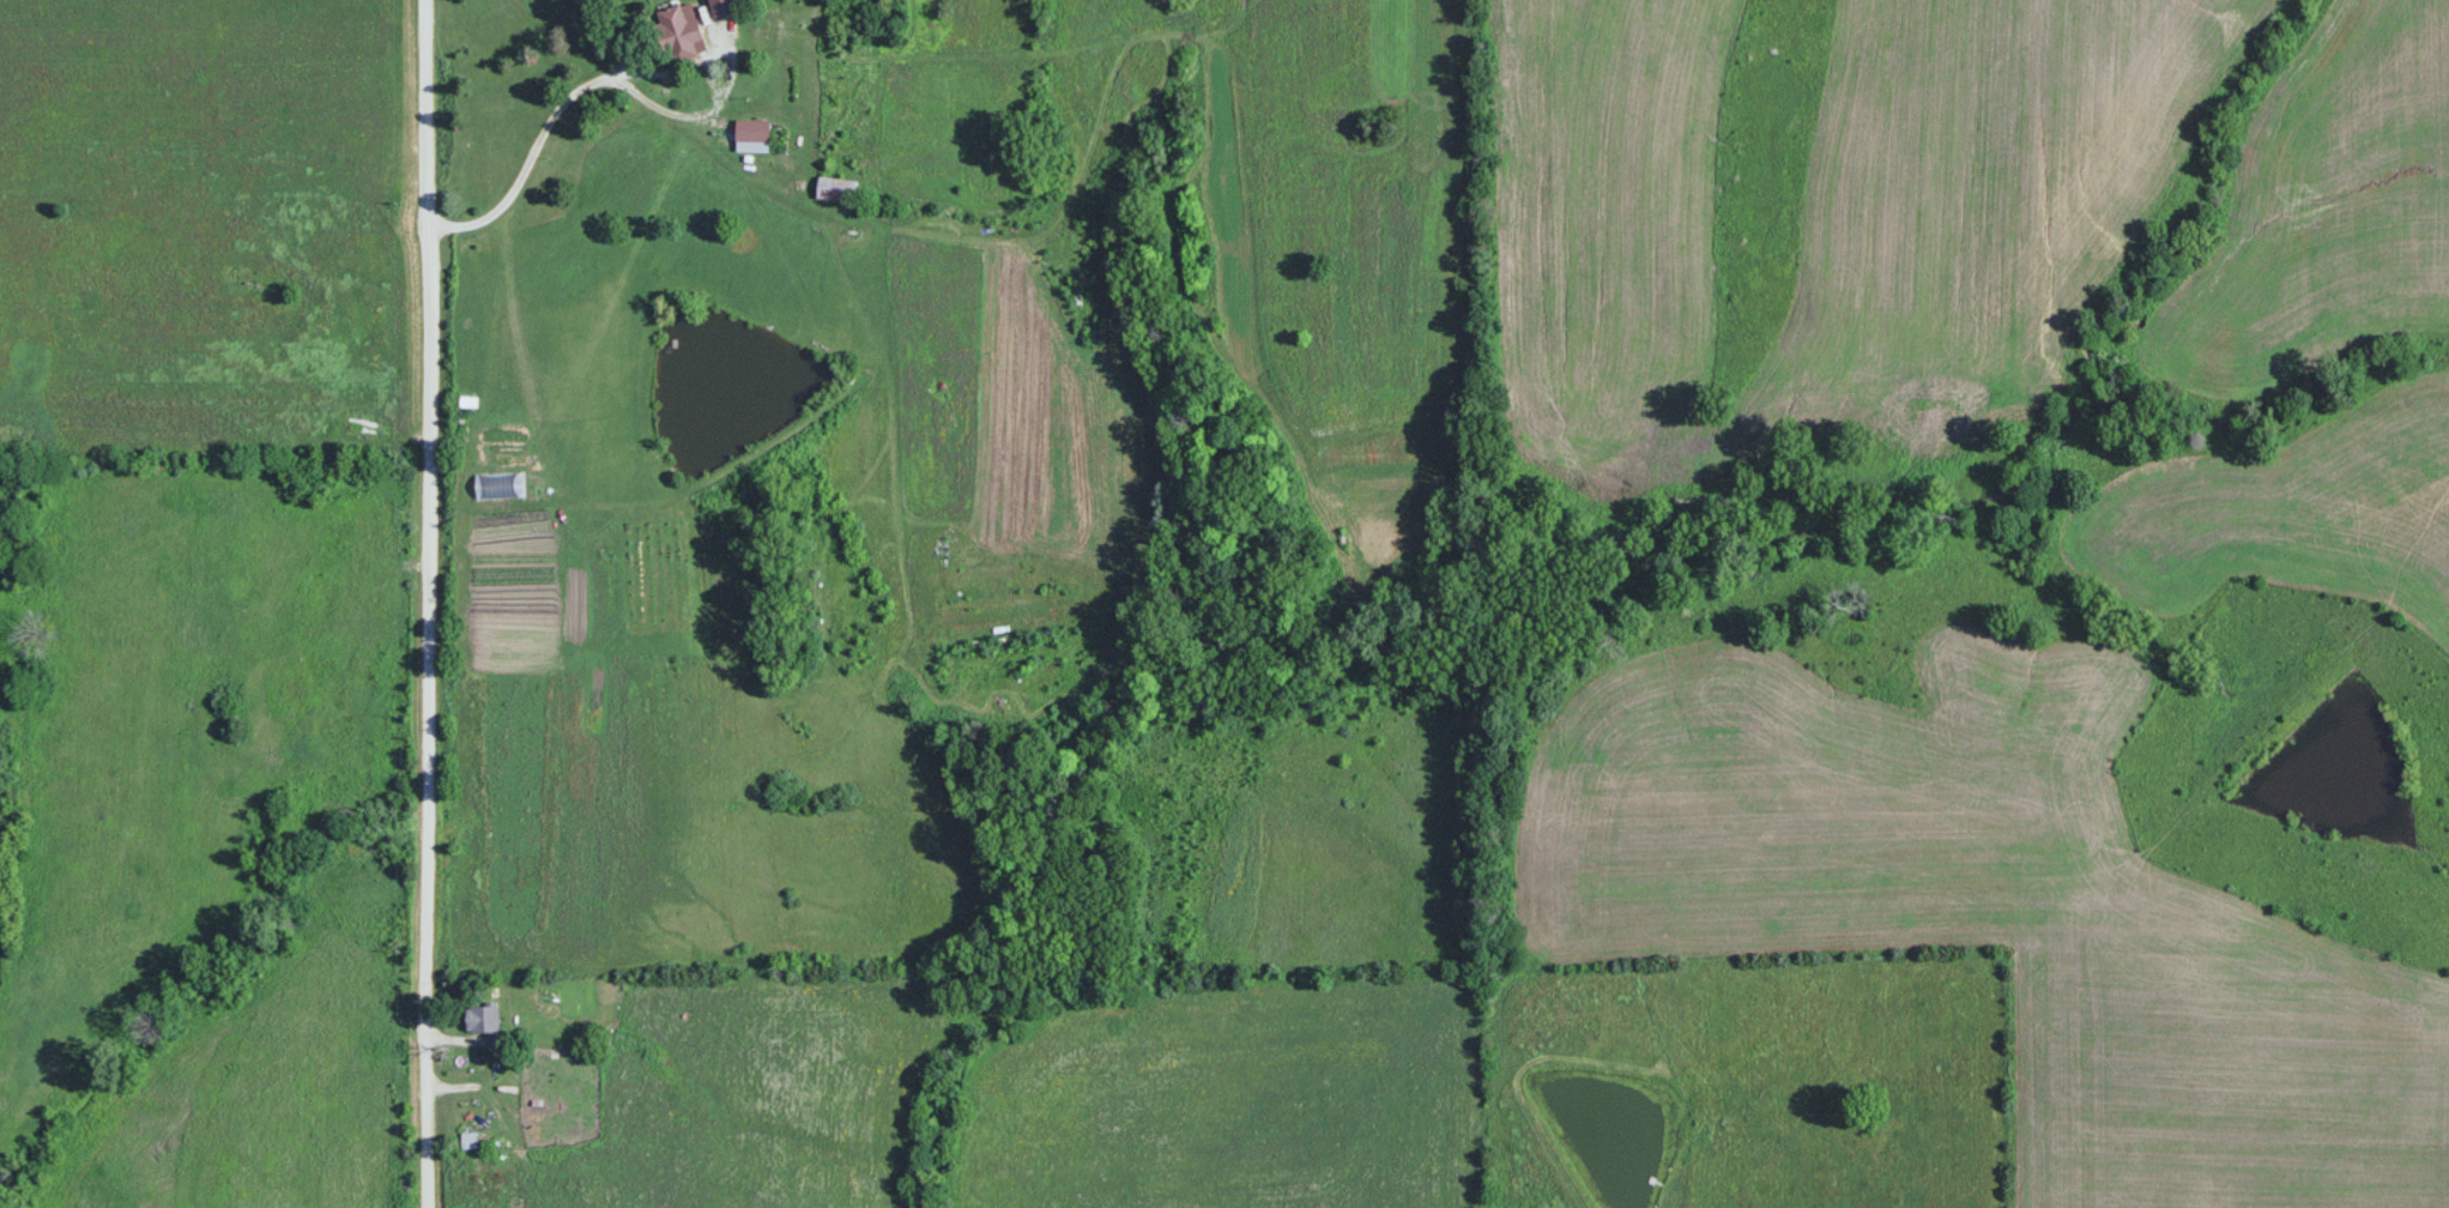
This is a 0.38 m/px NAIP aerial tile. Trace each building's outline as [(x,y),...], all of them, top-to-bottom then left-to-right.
[(697,58),(681,6),(657,13),(662,27),(657,28),(669,66),(697,58)] [(771,153),(771,122),(737,122),(737,153),(771,153)] [(856,204),(858,182),(819,179),(817,201),(856,204)] [(500,1007),(467,1007),(467,1033),(492,1033),(492,1045),(500,1045),(500,1007)] [(477,1134),(462,1134),(462,1149),(477,1149),(477,1134)]
